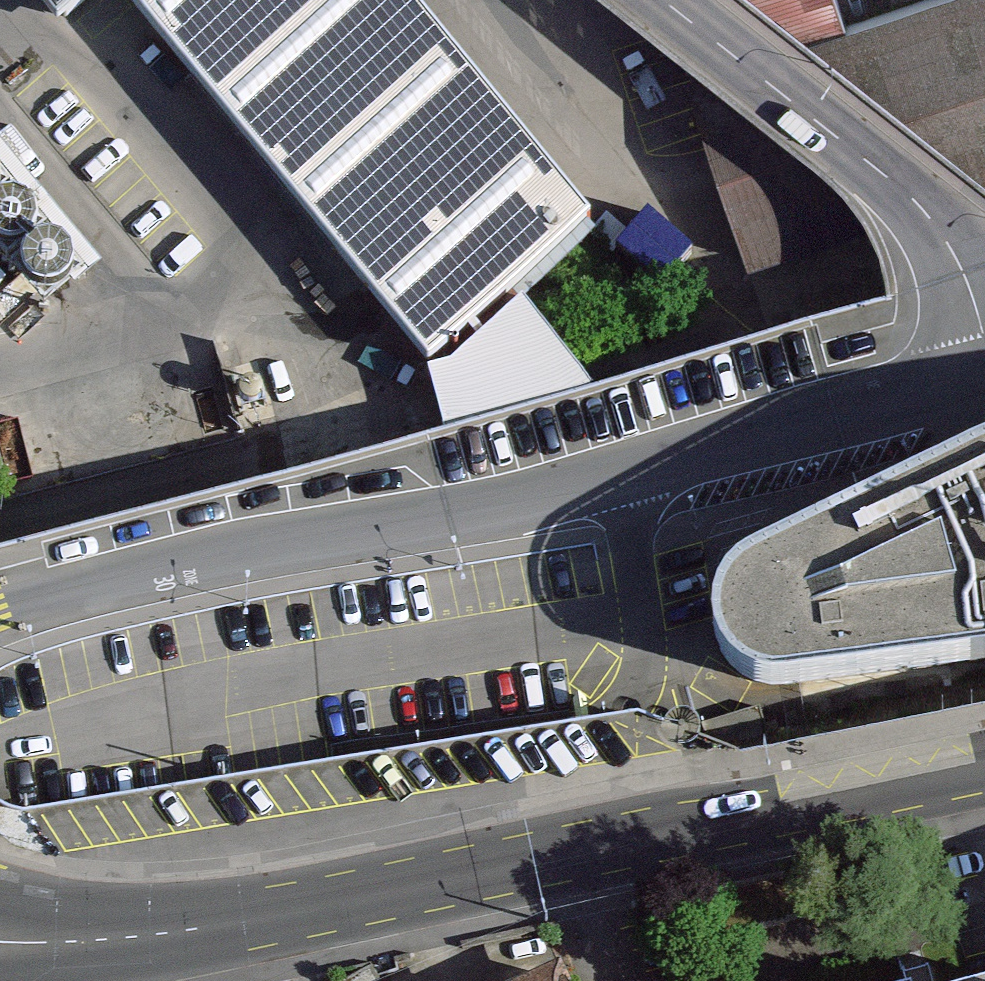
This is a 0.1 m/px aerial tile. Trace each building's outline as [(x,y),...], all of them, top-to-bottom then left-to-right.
[(56,26),(89,0),(35,0),(56,26)] [(398,0),(129,0),(427,365),(589,231),(398,0)] [(837,0),(660,0),(686,79),(845,26),(837,0)] [(845,26),(686,79),(747,261),(984,181),(984,0),(924,0),(845,26)] [(5,251),(14,251),(22,248),(29,243),(34,235),(35,227),(34,218),(30,211),(24,205),(16,202),(8,201),(1,203),(0,203),(0,249),(5,251)] [(34,250),(27,256),(24,263),(23,272),(24,280),(29,287),(35,292),(42,295),(50,295),(58,293),(64,288),(69,282),(71,275),(72,267),(69,260),(65,254),(58,248),(50,246),(42,246),(34,250)] [(452,365),(430,370),(443,423),(588,385),(523,306),(452,365)] [(781,690),(984,667),(984,459),(751,567),(721,601),(718,634),(752,676),(781,690)] [(555,950),(490,980),(569,980),(555,950)] [(910,969),(862,980),(913,980),(910,969)]
